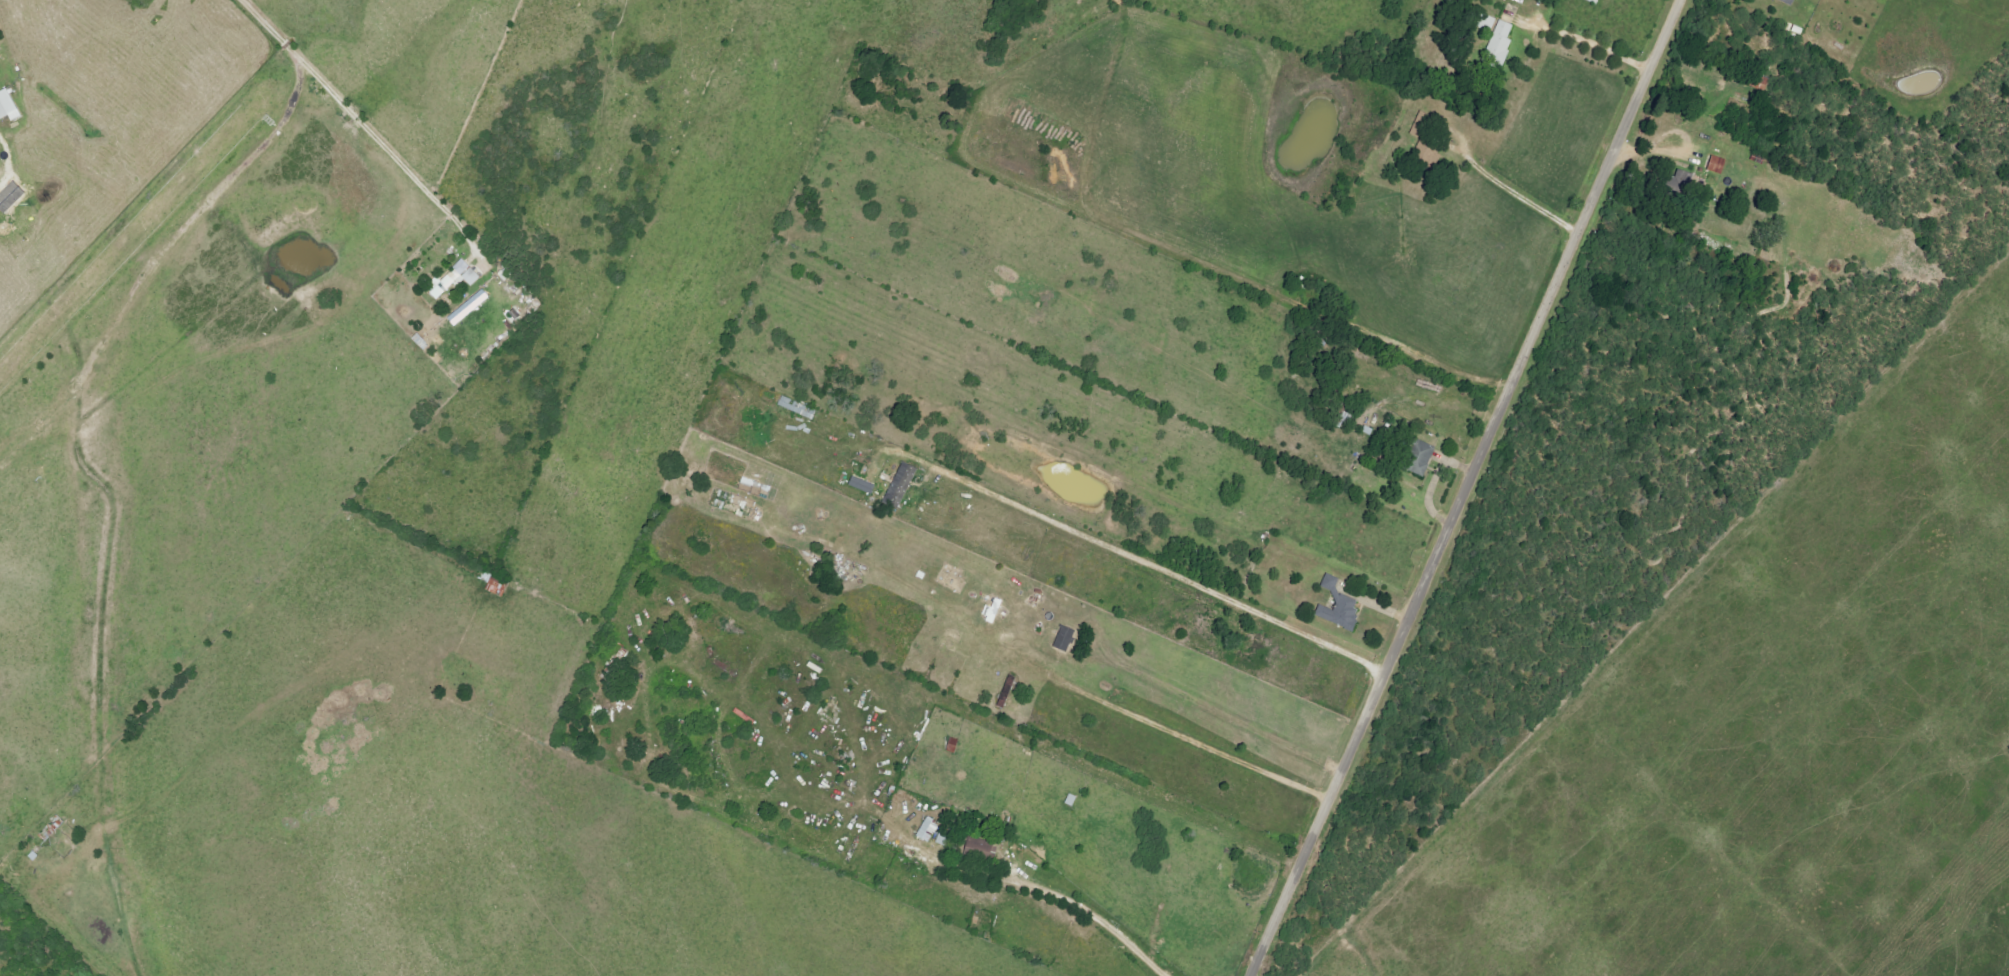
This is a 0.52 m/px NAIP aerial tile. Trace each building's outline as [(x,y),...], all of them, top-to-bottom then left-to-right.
[(1512,26),(1498,20),(1480,62),(1499,70),(1511,41),(1507,39),(1512,26)] [(24,118),(14,90),(0,95),(0,113),(3,121),(13,117),(15,122),(24,118)] [(1706,171),(1723,174),(1725,159),(1708,157),(1706,171)] [(1691,175),(1676,170),(1671,185),(1686,190),(1691,175)] [(9,215),(30,194),(18,181),(0,199),(0,206),(9,215)] [(440,301),(465,278),(473,286),(483,278),(465,259),(431,290),(440,301)] [(818,409),(783,397),(780,406),(814,419),(818,409)] [(1426,477),(1440,447),(1421,439),(1408,468),(1426,477)] [(902,510),(921,468),(906,461),(887,503),(902,510)] [(1319,616),(1356,631),(1364,611),(1358,609),(1361,601),(1338,591),(1343,579),(1329,573),(1324,586),(1341,594),(1335,610),(1323,605),(1319,616)] [(488,590),(504,598),(511,584),(495,576),(488,590)] [(1006,600),(999,598),(995,607),(989,605),(985,617),(998,622),(1006,600)] [(1071,653),(1079,631),(1065,625),(1056,647),(1071,653)] [(920,836),(933,843),(943,823),(931,816),(920,836)] [(969,854),(995,857),(997,841),(971,838),(969,854)]
